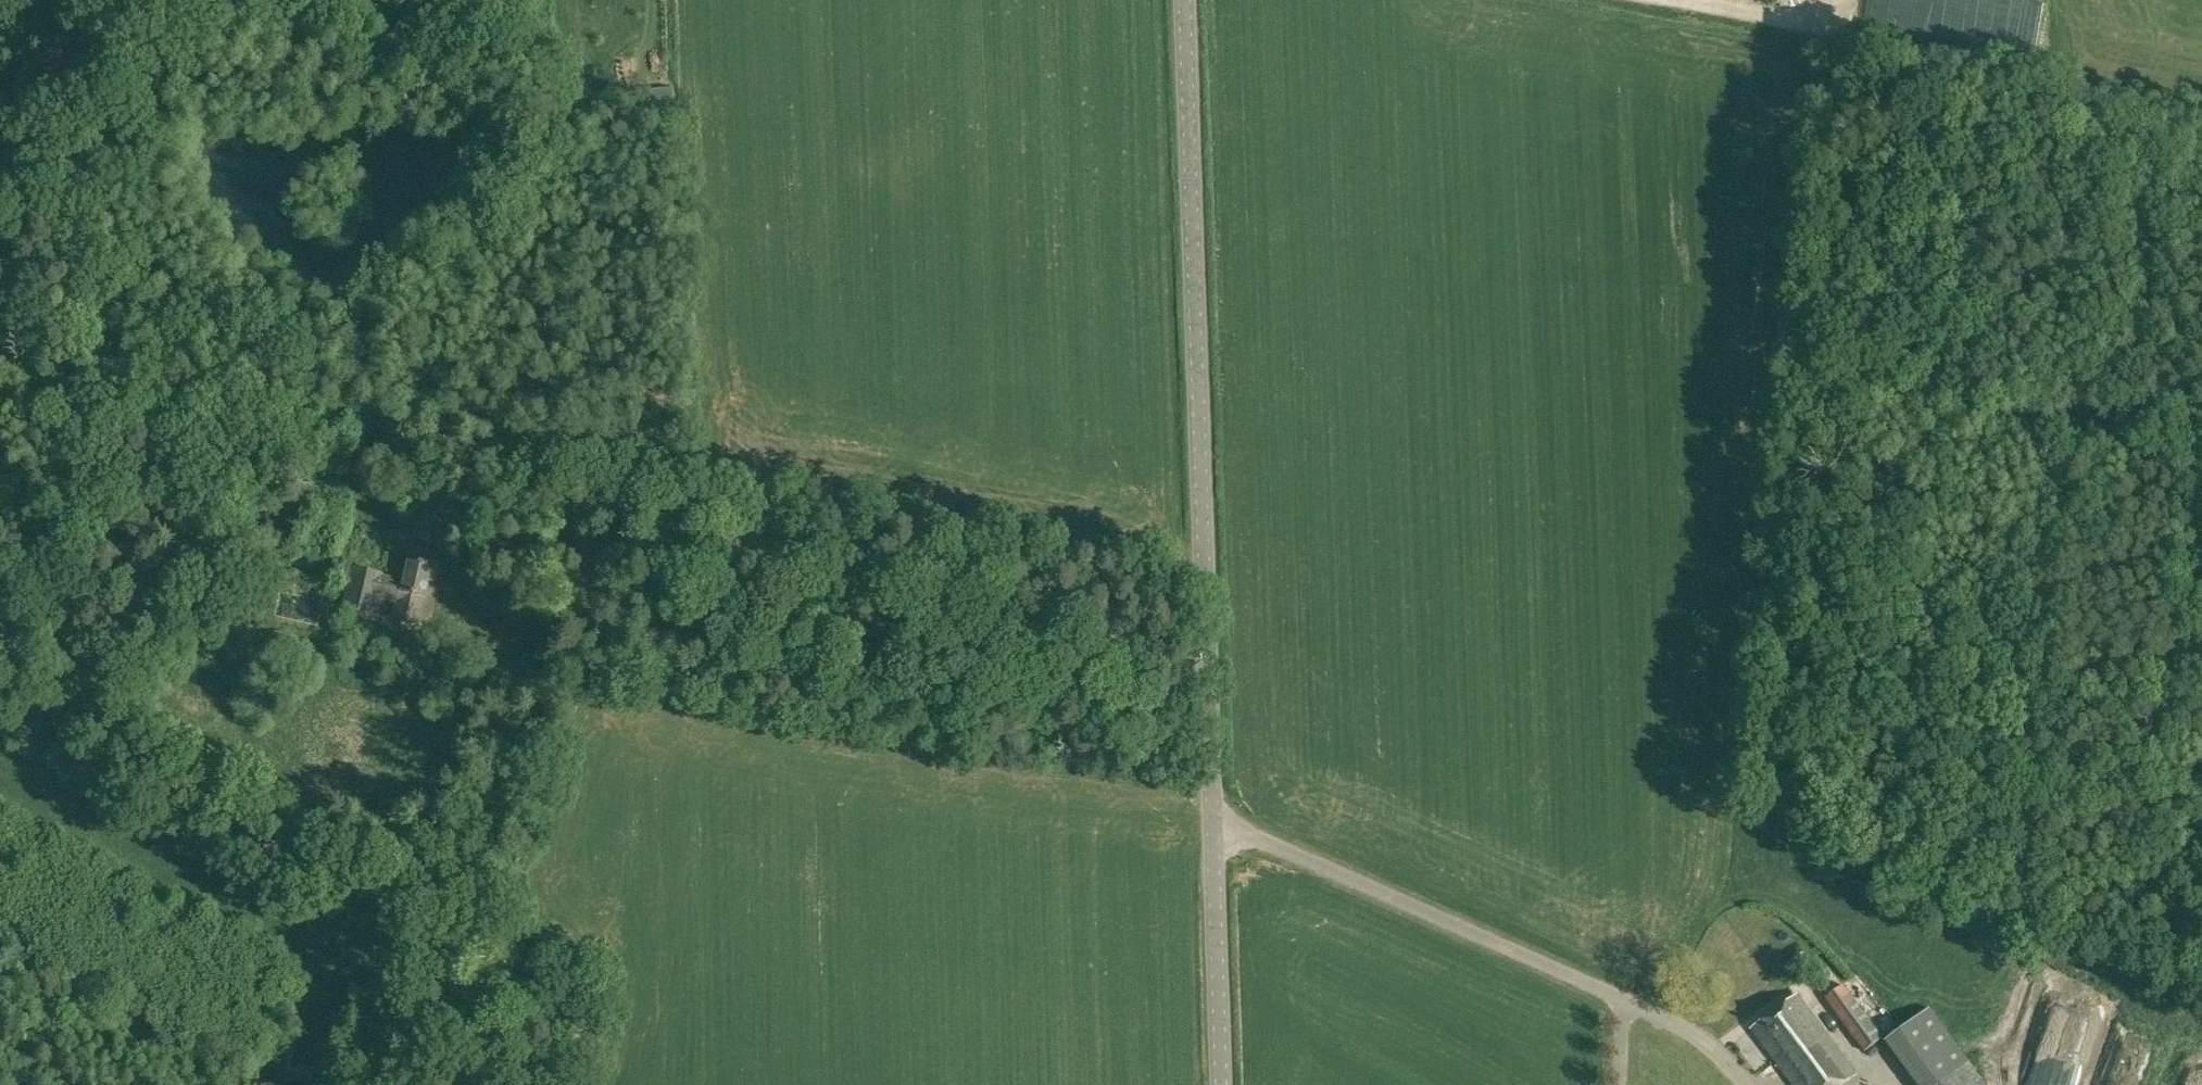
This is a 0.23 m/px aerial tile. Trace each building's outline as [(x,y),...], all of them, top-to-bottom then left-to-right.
[(421,494),(424,478),(413,475),(409,491),(421,494)] [(414,538),(441,544),(450,503),(423,497),(414,538)] [(424,591),(432,593),(438,566),(441,551),(413,545),(409,559),(404,582),(382,576),(382,575),(351,568),(342,606),(365,611),(368,596),(397,602),(393,618),(416,624),(424,591)] [(1872,1060),(1889,1047),(1884,1040),(1902,1028),(1860,972),(1825,998),(1872,1060)] [(1752,1029),(1794,1084),(1842,1084),(1857,1074),(1797,995),(1752,1029)] [(1889,1047),(1917,1084),(1983,1084),(1929,1008),(1902,1028),(1884,1040),(1889,1047)]
